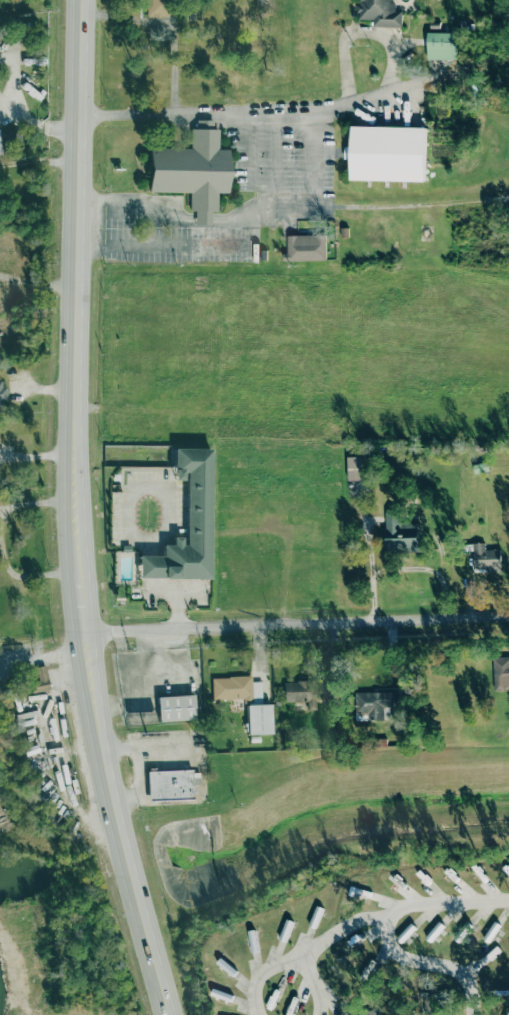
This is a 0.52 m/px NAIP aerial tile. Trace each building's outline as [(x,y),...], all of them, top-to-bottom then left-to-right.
[(148,16),(172,17),(172,0),(167,0),(148,0),(148,16)] [(358,20),(373,20),(372,27),(403,28),(404,9),(393,8),(393,0),(359,0),(358,20)] [(428,31),(457,32),(456,60),(427,59),(428,31)] [(191,128),(196,128),(196,120),(215,120),(214,126),(220,126),(220,147),(229,147),(228,192),(217,192),(217,212),(211,212),(195,211),(190,211),(190,193),(148,192),(149,146),(191,147),(191,128)] [(353,126),(352,179),(424,180),(425,127),(353,126)] [(195,211),(195,224),(211,224),(211,212),(195,211)] [(285,234),(326,234),(326,261),(285,261),(285,234)] [(170,442),(218,443),(216,584),(152,583),(132,582),(133,551),(151,552),(160,552),(161,542),(171,542),(171,535),(183,535),(184,474),(169,474),(170,442)] [(363,456),(347,457),(348,481),(364,480),(363,456)] [(473,465),(487,462),(489,471),(475,474),(473,465)] [(384,511),(400,510),(400,523),(417,522),(419,549),(386,550),(384,511)] [(472,542),(484,542),(485,550),(499,550),(500,569),(475,569),(475,562),(467,562),(467,553),(472,553),(472,542)] [(491,657),(508,655),(508,689),(493,690),(491,657)] [(212,677),(251,676),(252,699),(213,700),(212,677)] [(284,683),(335,680),(336,702),(285,705),(284,683)] [(358,696),(401,694),(402,709),(387,710),(388,722),(371,723),(370,709),(359,710),(358,696)] [(158,698),(194,695),(196,720),(160,723),(158,698)] [(247,706),(271,705),(273,735),(248,736),(247,706)] [(30,712),(13,717),(17,729),(34,724),(30,712)] [(148,772),(196,770),(198,800),(149,802),(148,772)]
